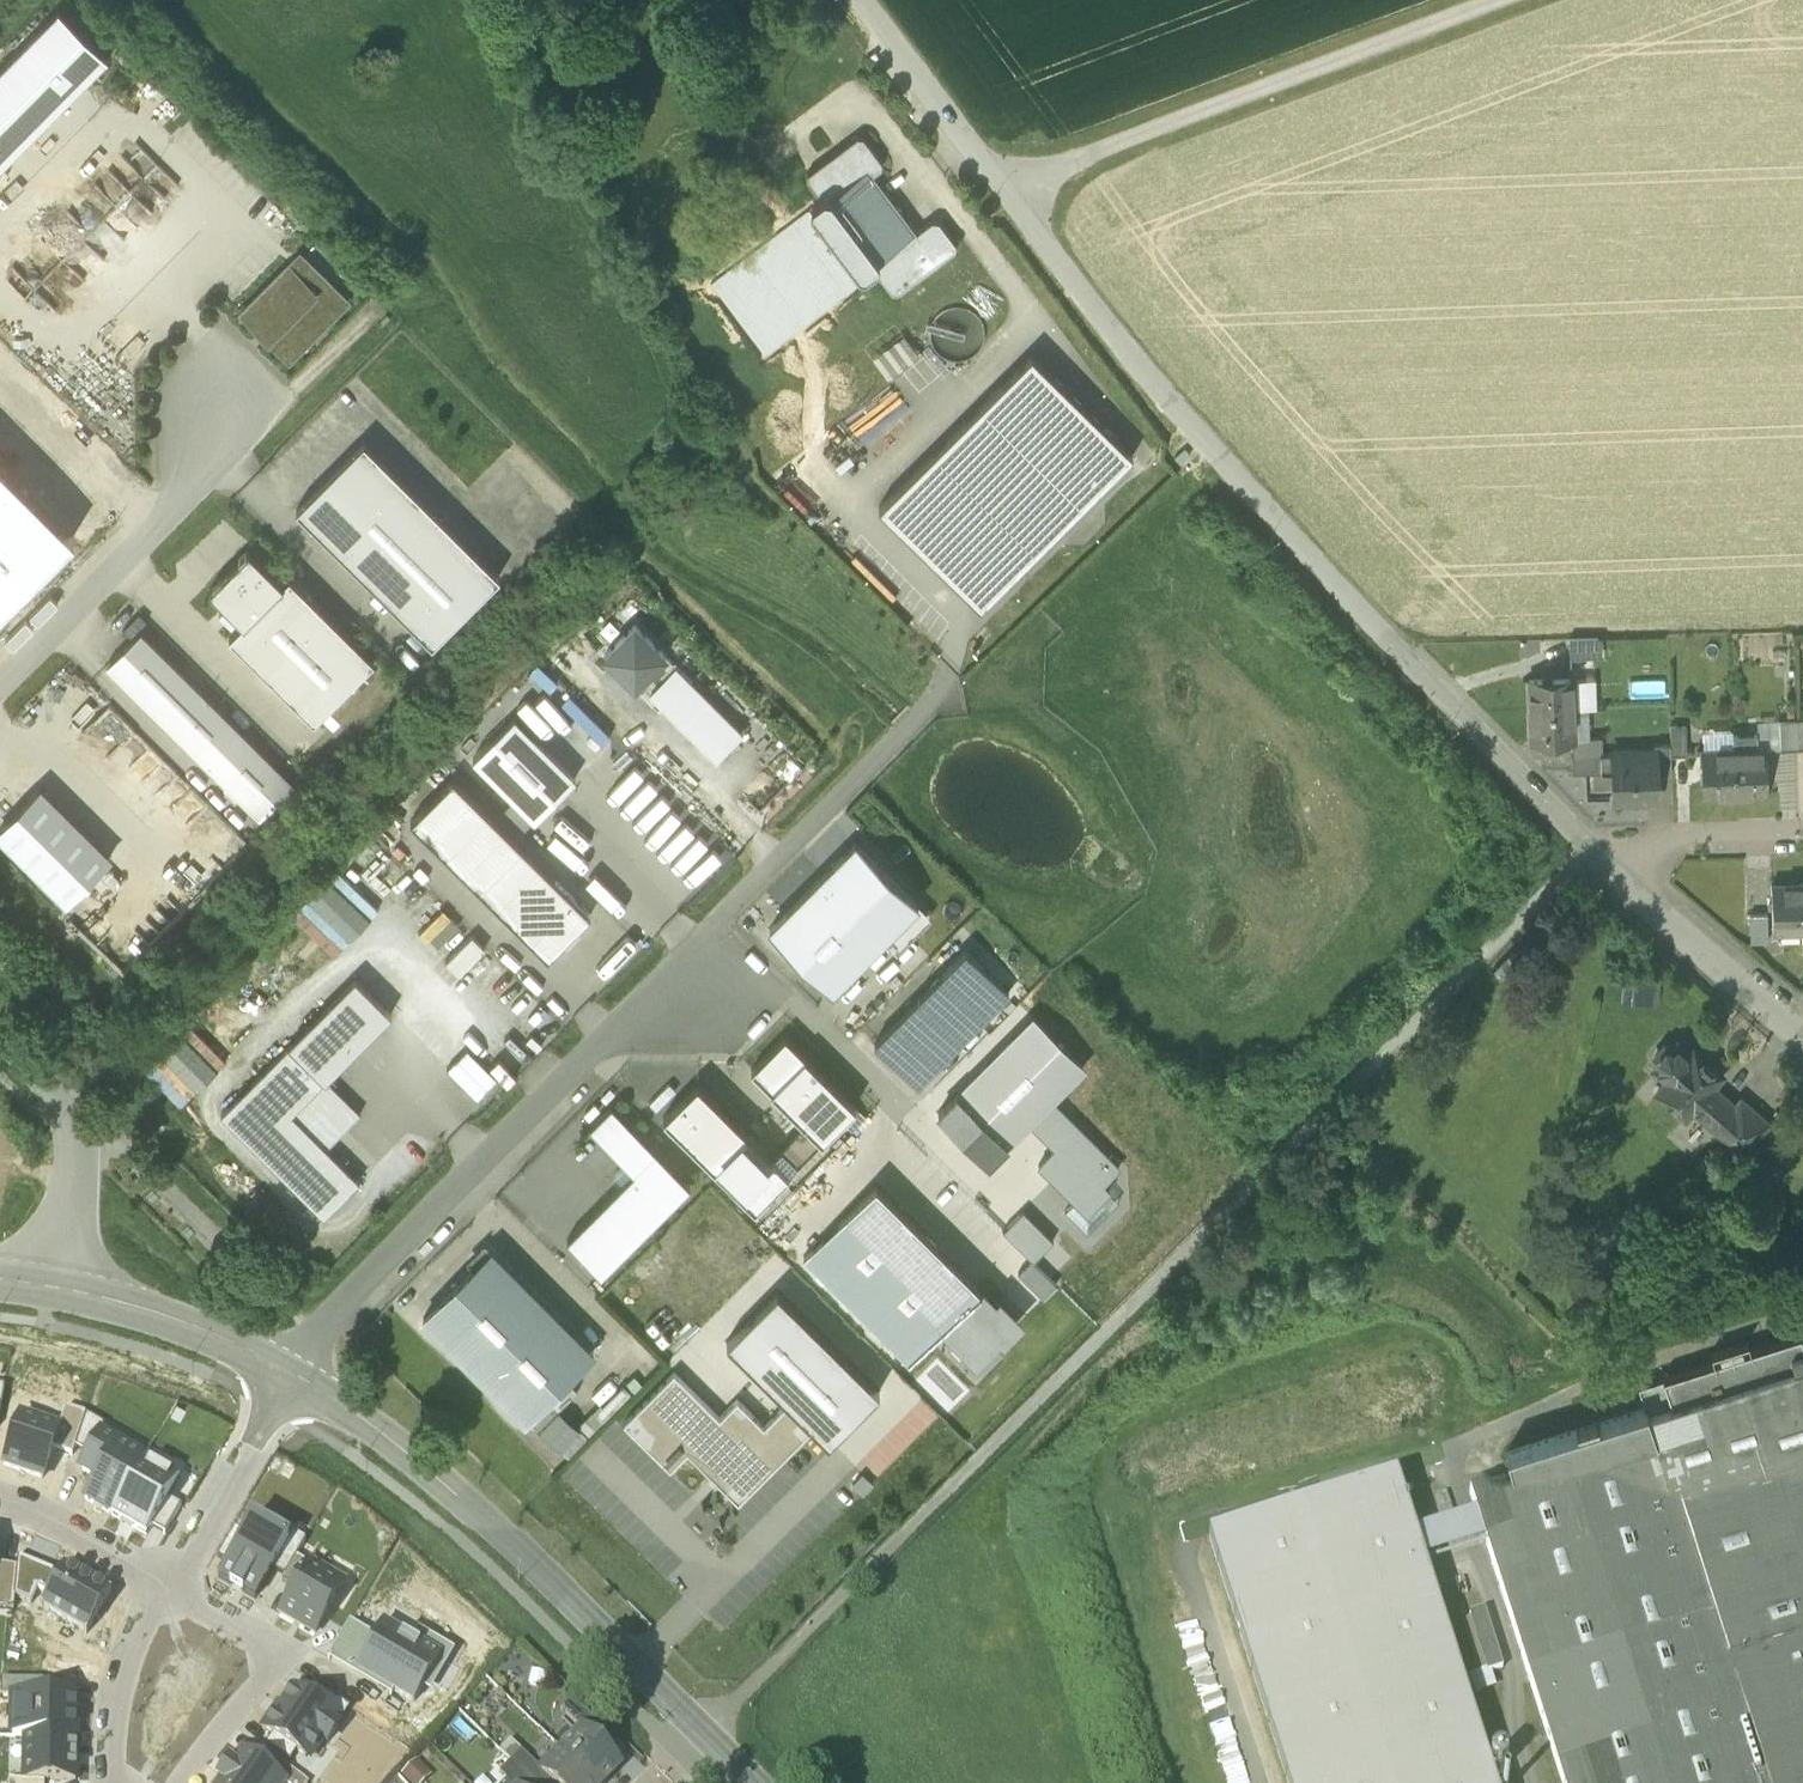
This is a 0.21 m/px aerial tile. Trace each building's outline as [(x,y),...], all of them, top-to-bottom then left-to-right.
[(58,8),(0,67),(0,166),(108,57),(58,8)] [(805,176),(820,195),(824,192),(832,194),(879,255),(876,266),(875,267),(892,290),(901,290),(955,249),(957,240),(940,218),(933,217),(919,228),(875,170),(881,165),(883,156),(865,132),(856,133),(806,170),(805,176)] [(156,161),(140,177),(150,187),(147,190),(156,200),(176,181),(156,161)] [(867,274),(875,267),(876,266),(879,255),(832,194),(824,192),(820,195),(812,202),(810,210),(857,271),(867,274)] [(300,251),(289,263),(306,280),(318,268),(300,251)] [(348,299),(318,268),(306,280),(289,263),(241,310),(289,358),(348,299)] [(904,334),(872,357),(887,378),(919,355),(904,334)] [(1132,456),(1031,355),(878,505),(979,607),(1132,456)] [(364,439),(296,507),(432,642),(500,574),(364,439)] [(75,536),(28,489),(9,490),(8,470),(6,467),(0,467),(0,610),(75,536)] [(236,615),(243,621),(244,623),(284,582),(283,581),(249,548),(209,588),(224,603),(219,608),(232,620),(236,615)] [(289,575),(283,581),(284,582),(244,623),(243,621),(229,635),(314,719),(374,659),(289,575)] [(641,677),(665,654),(635,623),(604,654),(635,684),(641,677)] [(294,781),(141,629),(107,663),(260,815),(294,781)] [(1570,638),(1571,656),(1600,655),(1599,637),(1570,638)] [(665,654),(641,677),(652,688),(675,664),(665,654)] [(743,731),(675,664),(652,688),(649,691),(716,758),(743,731)] [(1589,708),(1596,708),(1595,677),(1573,678),(1574,708),(1575,708),(1589,708)] [(1529,679),(1530,710),(1574,708),(1573,678),(1529,679)] [(89,718),(108,741),(128,723),(109,701),(89,718)] [(1575,737),(1575,708),(1574,708),(1530,710),(1529,710),(1530,740),(1572,739),(1576,739),(1575,737)] [(1575,737),(1590,736),(1589,708),(1575,708),(1575,737)] [(576,777),(514,715),(473,757),(535,818),(576,777)] [(1757,719),(1757,733),(1763,733),(1764,747),(1764,748),(1781,747),(1780,721),(1780,718),(1757,719)] [(1781,750),(1796,749),(1795,720),(1780,721),(1781,747),(1781,750)] [(1670,726),(1671,744),(1671,753),(1685,752),(1684,726),(1670,726)] [(1703,729),(1704,749),(1734,748),(1733,734),(1733,729),(1703,729)] [(1733,734),(1734,748),(1764,747),(1763,733),(1757,733),(1733,734)] [(1602,772),(1601,754),(1601,736),(1590,736),(1575,737),(1576,739),(1572,739),(1572,755),(1572,772),(1602,772)] [(1671,773),(1671,753),(1671,744),(1655,744),(1655,752),(1656,752),(1657,774),(1671,773)] [(1764,748),(1764,747),(1734,748),(1735,792),(1765,791),(1764,748)] [(1705,793),(1735,792),(1734,748),(1704,749),(1705,793)] [(1612,771),(1613,801),(1636,800),(1636,797),(1657,797),(1657,774),(1656,752),(1655,752),(1612,754),(1612,771)] [(1601,754),(1602,772),(1612,771),(1612,754),(1601,754)] [(411,820),(513,922),(556,879),(453,777),(411,820)] [(0,828),(0,833),(67,899),(110,857),(40,788),(0,828)] [(632,815),(692,882),(719,858),(659,791),(632,815)] [(856,840),(821,875),(884,937),(917,904),(918,902),(856,840)] [(337,868),(330,876),(371,916),(378,908),(337,868)] [(884,937),(821,875),(769,927),(832,989),(883,937),(884,937)] [(330,876),(307,899),(348,939),(371,916),(330,876)] [(548,957),(591,914),(556,879),(513,922),(548,957)] [(1772,927),(1802,926),(1801,882),(1771,882),(1772,927)] [(348,939),(307,899),(292,915),(333,954),(348,939)] [(884,937),(883,937),(897,951),(931,916),(917,904),(884,937)] [(1750,942),(1768,942),(1767,913),(1750,913),(1750,942)] [(303,928),(263,967),(273,978),(313,939),(303,928)] [(486,944),(472,931),(445,958),(458,971),(486,944)] [(966,949),(943,972),(986,1015),(1009,992),(966,949)] [(918,1084),(986,1015),(943,972),(875,1041),(918,1084)] [(1660,977),(1623,973),(1620,1000),(1657,1005),(1660,977)] [(356,977),(289,1044),(325,1080),(327,1078),(392,1012),(356,977)] [(908,998),(899,1007),(903,1011),(912,1002),(908,998)] [(1032,1017),(1012,1037),(1062,1086),(1082,1066),(1032,1017)] [(751,1068),(771,1088),(804,1054),(785,1034),(751,1068)] [(1063,1087),(1062,1086),(1012,1037),(1012,1036),(938,1111),(988,1162),(1029,1121),(1051,1099),(1063,1087)] [(163,1038),(146,1054),(186,1096),(196,1088),(178,1070),(186,1063),(163,1038)] [(1693,1108),(1716,1128),(1735,1107),(1734,1105),(1722,1095),(1721,1096),(1715,1102),(1705,1094),(1711,1087),(1723,1073),(1694,1048),(1690,1052),(1676,1041),(1672,1045),(1665,1044),(1654,1056),(1657,1064),(1653,1068),(1666,1080),(1655,1092),(1684,1118),(1693,1108)] [(360,1180),(327,1147),(292,1112),(325,1080),(289,1044),(221,1113),(325,1215),(360,1180)] [(856,1104),(805,1054),(771,1088),(805,1122),(821,1138),(822,1138),(856,1104)] [(292,1112),(327,1147),(361,1112),(327,1078),(325,1080),(292,1112)] [(748,1132),(697,1082),(663,1115),(714,1166),(748,1132)] [(1715,1102),(1721,1096),(1711,1087),(1705,1094),(1715,1102)] [(1716,1128),(1743,1152),(1769,1123),(1740,1098),(1734,1105),(1735,1107),(1716,1128)] [(1119,1166),(1051,1099),(1029,1121),(1055,1146),(1038,1163),(1066,1191),(1087,1212),(1110,1189),(1103,1182),(1112,1173),(1119,1166)] [(634,1171),(621,1184),(567,1238),(601,1272),(690,1182),(612,1105),(590,1127),(625,1162),(634,1171)] [(805,1122),(772,1155),(788,1171),(821,1138),(805,1122)] [(755,1206),(788,1172),(788,1171),(772,1155),(748,1132),(714,1166),(755,1206)] [(634,1171),(625,1162),(611,1175),(621,1184),(634,1171)] [(1087,1212),(1066,1191),(1065,1210),(1087,1231),(1119,1199),(1119,1181),(1112,1173),(1103,1182),(1110,1189),(1087,1212)] [(981,1287),(876,1182),(803,1255),(908,1360),(943,1324),(981,1287)] [(1023,1208),(1003,1229),(1033,1260),(1053,1239),(1023,1208)] [(593,1350),(491,1248),(423,1316),(525,1418),(564,1379),(593,1350)] [(1058,1287),(1032,1262),(1019,1276),(1045,1301),(1058,1287)] [(1013,1319),(981,1287),(943,1324),(976,1357),(1013,1319)] [(787,1401),(813,1427),(828,1442),(879,1390),(777,1290),(726,1341),(787,1401)] [(1743,1351),(1741,1346),(1719,1353),(1721,1359),(1638,1385),(1645,1407),(1506,1451),(1515,1479),(1470,1493),(1476,1514),(1486,1543),(1562,1782),(1802,1782),(1802,1332),(1743,1351)] [(674,1371),(623,1422),(670,1469),(687,1452),(715,1479),(738,1502),(813,1427),(787,1401),(764,1425),(737,1398),(720,1416),(674,1371)] [(569,1380),(550,1398),(559,1407),(578,1388),(569,1380)] [(603,1403),(611,1411),(630,1391),(622,1383),(603,1403)] [(539,1428),(559,1407),(550,1398),(530,1419),(539,1428)] [(581,1428),(588,1435),(611,1411),(603,1403),(600,1401),(577,1425),(581,1428)] [(577,1425),(559,1407),(539,1428),(561,1449),(581,1428),(577,1425)] [(86,1416),(66,1409),(59,1429),(60,1429),(53,1450),(73,1456),(75,1448),(86,1416)] [(42,1479),(53,1450),(60,1429),(59,1429),(21,1416),(4,1466),(42,1479)] [(88,1456),(101,1433),(105,1427),(86,1416),(75,1448),(88,1456)] [(581,1428),(561,1449),(567,1455),(588,1435),(581,1428)] [(110,1515),(144,1458),(101,1433),(88,1456),(83,1472),(98,1481),(86,1501),(110,1515)] [(151,1528),(168,1499),(180,1479),(144,1458),(110,1515),(147,1536),(151,1528)] [(1209,1536),(1287,1782),(1494,1782),(1424,1563),(1414,1533),(1396,1476),(1209,1536)] [(168,1499),(151,1528),(165,1535),(182,1507),(168,1499)] [(1476,1514),(1414,1533),(1424,1563),(1486,1543),(1476,1514)] [(226,1563),(218,1578),(232,1586),(235,1581),(243,1587),(241,1591),(255,1600),(272,1570),(288,1541),(287,1541),(258,1524),(252,1520),(248,1527),(247,1527),(243,1534),(235,1529),(218,1559),(226,1563)] [(306,1541),(292,1533),(287,1541),(288,1541),(272,1570),(284,1578),(296,1557),(306,1541)] [(281,1583),(294,1590),(309,1564),(296,1557),(284,1578),(281,1583)] [(37,1591),(48,1594),(60,1575),(18,1558),(17,1568),(15,1598),(31,1604),(37,1591)] [(344,1585),(309,1564),(294,1590),(280,1614),(315,1634),(344,1585)] [(15,1598),(17,1568),(0,1565),(0,1608),(13,1610),(15,1598)] [(66,1565),(60,1575),(48,1594),(41,1608),(42,1609),(42,1608),(85,1634),(86,1635),(111,1592),(110,1591),(110,1592),(66,1567),(67,1566),(66,1565)] [(1487,1671),(1488,1674),(1503,1669),(1483,1609),(1468,1614),(1470,1618),(1487,1671)] [(1462,1621),(1479,1673),(1487,1671),(1470,1618),(1462,1621)] [(357,1671),(376,1638),(350,1622),(331,1656),(357,1671)] [(420,1646),(383,1625),(376,1638),(357,1671),(414,1704),(426,1682),(430,1684),(448,1653),(424,1639),(420,1646)] [(1488,1674),(1487,1671),(1479,1673),(1472,1676),(1477,1691),(1492,1686),(1488,1674)] [(13,1697),(43,1697),(44,1681),(0,1680),(0,1697),(13,1697)] [(314,1685),(305,1698),(340,1723),(350,1709),(314,1685)] [(340,1723),(305,1698),(294,1691),(277,1716),(274,1714),(263,1729),(273,1736),(297,1753),(309,1762),(322,1742),(327,1745),(341,1724),(340,1723)] [(12,1737),(26,1738),(76,1739),(77,1739),(78,1698),(43,1697),(13,1697),(12,1737)] [(582,1730),(593,1740),(603,1729),(572,1699),(561,1711),(581,1731),(582,1730)] [(625,1750),(603,1729),(593,1740),(615,1761),(625,1750)] [(562,1751),(594,1782),(605,1782),(620,1766),(615,1761),(593,1740),(582,1730),(581,1731),(562,1751)] [(297,1753),(273,1736),(267,1746),(290,1762),(297,1753)] [(26,1738),(25,1781),(44,1781),(75,1782),(76,1739),(26,1738)] [(498,1752),(510,1764),(521,1752),(509,1741),(498,1752)] [(562,1751),(542,1772),(541,1773),(551,1782),(594,1782),(562,1751)] [(510,1764),(531,1782),(551,1782),(541,1773),(542,1772),(521,1752),(510,1764)] [(266,1770),(243,1753),(233,1766),(229,1764),(218,1779),(222,1781),(220,1782),(284,1782),(266,1770)] [(1505,1768),(1507,1763),(1505,1758),(1501,1755),(1496,1755),(1491,1758),(1490,1763),(1492,1768),(1496,1771),(1501,1771),(1505,1768)] [(266,1770),(284,1782),(310,1782),(275,1758),(266,1770)] [(417,1761),(401,1777),(407,1782),(427,1782),(433,1777),(417,1761)] [(510,1764),(500,1775),(508,1782),(531,1782),(510,1764)]
